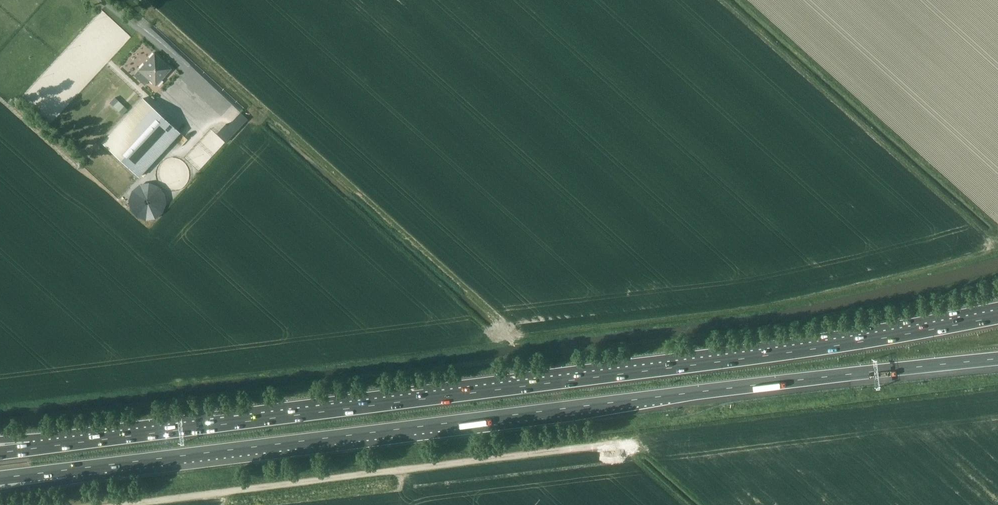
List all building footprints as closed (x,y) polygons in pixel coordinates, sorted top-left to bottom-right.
[(154,55),(148,61),(139,71),(155,85),(170,69),(154,55)] [(139,176),(179,133),(142,99),(102,142),(139,176)] [(118,112),(121,108),(116,103),(112,107),(118,112)] [(240,109),(218,133),(227,141),(249,117),(240,109)] [(139,178),(126,207),(156,221),(170,192),(139,178)]
